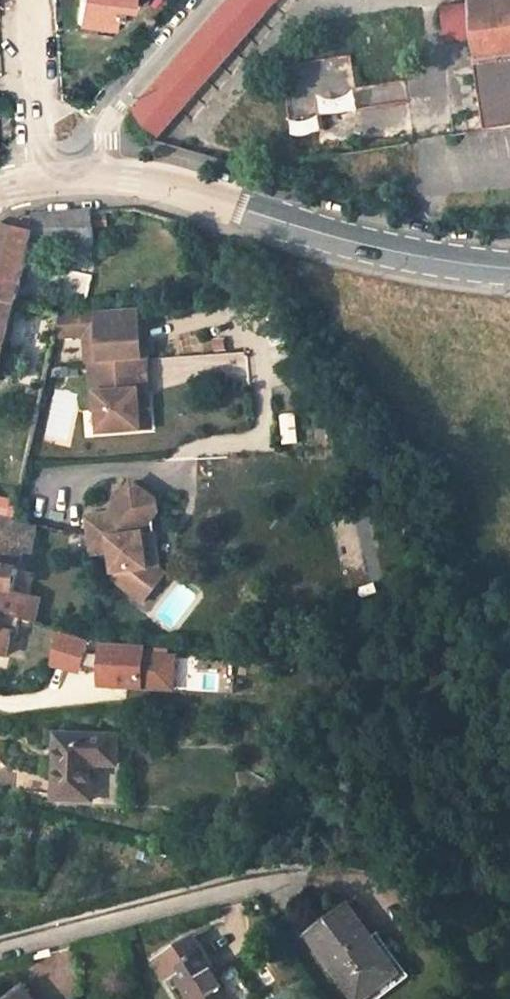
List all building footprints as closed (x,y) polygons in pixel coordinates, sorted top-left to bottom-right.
[(77,28),(112,32),(114,11),(129,13),(131,0),(80,0),(77,28)] [(279,0),(230,0),(131,111),(154,140),(279,0)] [(470,4),(475,40),(478,65),(474,65),(484,133),(509,129),(509,0),(496,0),(470,4)] [(442,8),(447,44),(474,40),(475,40),(470,4),(442,8)] [(322,117),(409,102),(405,80),(358,88),(353,55),(282,66),(292,137),(324,131),(322,117)] [(68,243),(93,244),(91,212),(67,214),(68,243)] [(33,241),(68,243),(67,214),(44,216),(37,216),(33,241)] [(33,241),(37,216),(24,218),(23,222),(11,220),(9,225),(2,223),(0,229),(0,299),(17,303),(33,241)] [(17,303),(0,299),(0,373),(17,303)] [(143,308),(138,309),(142,358),(145,358),(147,358),(143,308)] [(138,309),(58,315),(60,336),(85,334),(97,345),(99,361),(142,358),(138,309)] [(85,334),(87,362),(89,362),(99,361),(97,345),(85,334)] [(99,361),(89,362),(93,409),(98,409),(99,431),(140,428),(137,390),(147,389),(145,358),(142,358),(99,361)] [(137,390),(140,428),(150,427),(147,389),(137,390)] [(85,519),(87,538),(89,556),(112,553),(115,582),(142,605),(160,583),(148,573),(143,535),(153,521),(157,515),(156,503),(132,486),(116,508),(118,527),(109,527),(108,516),(85,519)] [(0,493),(0,517),(13,521),(18,498),(0,493)] [(30,551),(34,536),(47,538),(49,529),(13,521),(0,517),(0,545),(28,551),(30,551)] [(148,573),(160,583),(165,577),(159,572),(153,521),(143,535),(148,573)] [(17,570),(23,571),(28,551),(0,545),(0,567),(17,570)] [(0,567),(0,612),(20,619),(35,623),(41,600),(13,593),(17,570),(0,567)] [(6,655),(11,632),(16,633),(20,619),(0,612),(0,654),(6,655)] [(101,644),(59,631),(51,664),(81,674),(82,670),(101,676),(101,686),(173,689),(175,658),(144,656),(144,646),(101,644)] [(116,766),(117,737),(56,736),(55,800),(92,800),(93,765),(116,766)] [(32,841),(34,829),(28,828),(25,839),(32,841)] [(347,903),(341,907),(307,933),(356,998),(365,998),(396,976),(370,941),(374,939),(347,903)] [(380,934),(374,939),(370,941),(396,976),(365,998),(383,998),(412,977),(380,934)] [(166,979),(174,973),(191,998),(234,998),(243,992),(233,975),(223,982),(194,938),(155,963),(166,979)] [(22,986),(6,998),(32,998),(22,986)]
